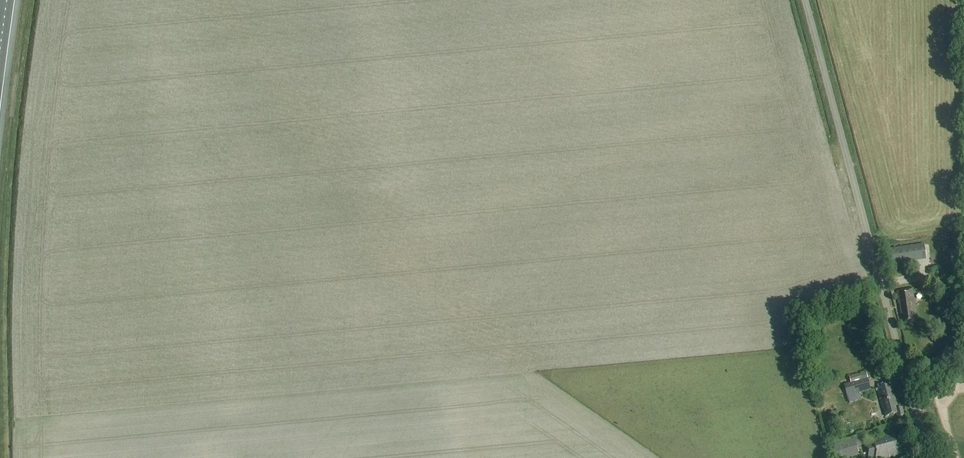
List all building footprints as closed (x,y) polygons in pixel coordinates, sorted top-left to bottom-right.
[(924,244),(890,249),(892,265),(927,260),(924,244)] [(905,324),(918,322),(915,302),(914,302),(912,290),(897,292),(899,305),(901,305),(903,316),(904,316),(905,324)] [(847,397),(871,391),(866,371),(860,373),(861,374),(859,375),(858,374),(852,375),(852,377),(849,377),(851,383),(844,385),(847,397)] [(897,419),(903,418),(901,410),(898,411),(892,387),(879,391),(885,415),(887,414),(888,418),(896,415),(897,419)] [(907,455),(906,453),(903,440),(895,443),(893,436),(871,441),(870,442),(871,445),(867,447),(866,447),(869,457),(897,457),(907,455)] [(864,437),(828,448),(831,457),(852,457),(859,456),(856,448),(866,445),(864,437)]
